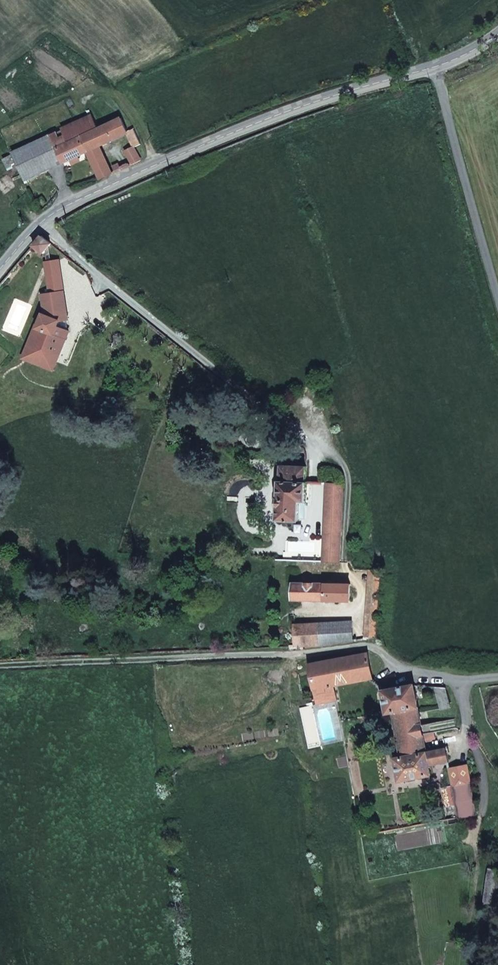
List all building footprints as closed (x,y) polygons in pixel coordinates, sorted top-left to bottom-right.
[(98,129),(89,109),(70,118),(80,137),(98,129)] [(80,137),(70,118),(47,129),(49,134),(56,149),(80,137)] [(127,131),(120,118),(98,129),(80,137),(86,151),(99,145),(126,133),(127,133),(127,131)] [(141,144),(134,128),(127,131),(127,133),(126,133),(133,147),(134,147),(141,144)] [(56,149),(49,134),(11,152),(25,180),(62,163),(56,149)] [(86,151),(80,137),(56,149),(62,163),(86,151)] [(113,174),(99,145),(86,151),(100,179),(113,174)] [(140,160),(134,147),(133,147),(126,150),(133,163),(140,160)] [(40,236),(32,245),(42,253),(50,244),(40,236)] [(57,260),(44,262),(49,294),(62,292),(57,260)] [(62,292),(41,295),(44,315),(42,314),(40,318),(36,328),(37,328),(28,352),(44,358),(46,351),(58,356),(68,331),(67,331),(65,320),(66,320),(62,292)] [(44,358),(28,352),(37,328),(36,328),(40,318),(38,318),(22,358),(52,370),(58,356),(46,351),(44,358)] [(300,521),(300,518),(301,501),(306,501),(307,481),(307,466),(302,466),(281,465),(280,480),(279,480),(277,520),(300,521)] [(339,562),(342,483),(329,483),(326,561),(339,562)] [(376,638),(381,572),(370,570),(365,638),(376,638)] [(293,583),(293,599),(350,601),(350,584),(293,583)] [(352,621),(293,624),(295,648),(353,643),(352,621)] [(372,676),(367,652),(366,652),(354,655),(359,679),(372,676)] [(314,688),(334,684),(359,679),(354,655),(309,664),(314,688)] [(337,700),(334,684),(314,688),(317,704),(337,700)] [(423,733),(414,684),(382,690),(386,711),(389,731),(396,730),(401,757),(426,752),(424,740),(423,733)] [(450,708),(445,688),(435,687),(441,710),(450,708)] [(435,738),(434,732),(423,733),(424,740),(435,738)] [(446,749),(426,752),(401,757),(395,758),(400,781),(431,775),(429,764),(448,760),(446,749)] [(476,815),(471,783),(442,787),(445,806),(456,804),(458,818),(476,815)] [(483,904),(497,906),(497,898),(497,871),(489,870),(483,904)]
